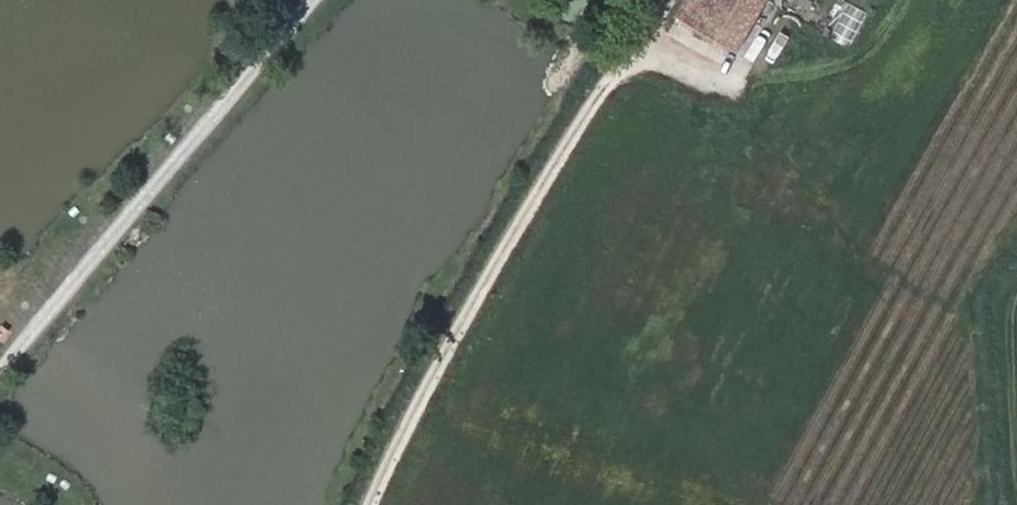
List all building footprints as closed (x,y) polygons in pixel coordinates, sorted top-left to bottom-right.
[(680,7),(754,51),(786,0),(685,0),(680,7)]
